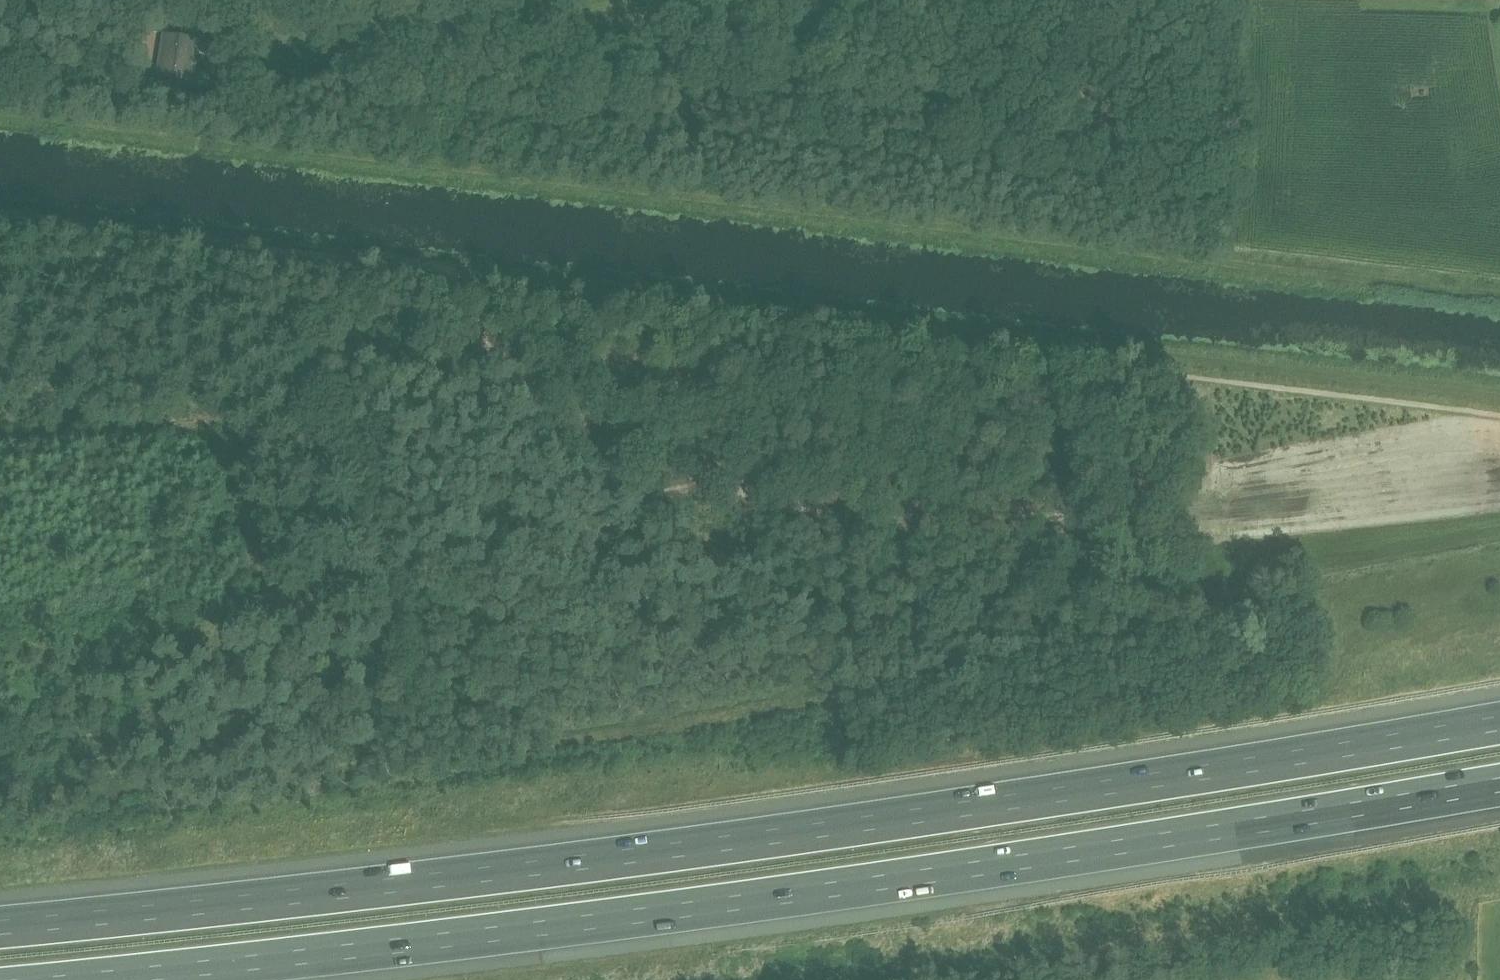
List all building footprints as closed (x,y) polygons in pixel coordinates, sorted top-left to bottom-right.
[(188,70),(192,45),(163,41),(159,66),(188,70)] [(203,42),(199,57),(216,60),(218,47),(203,42)]
